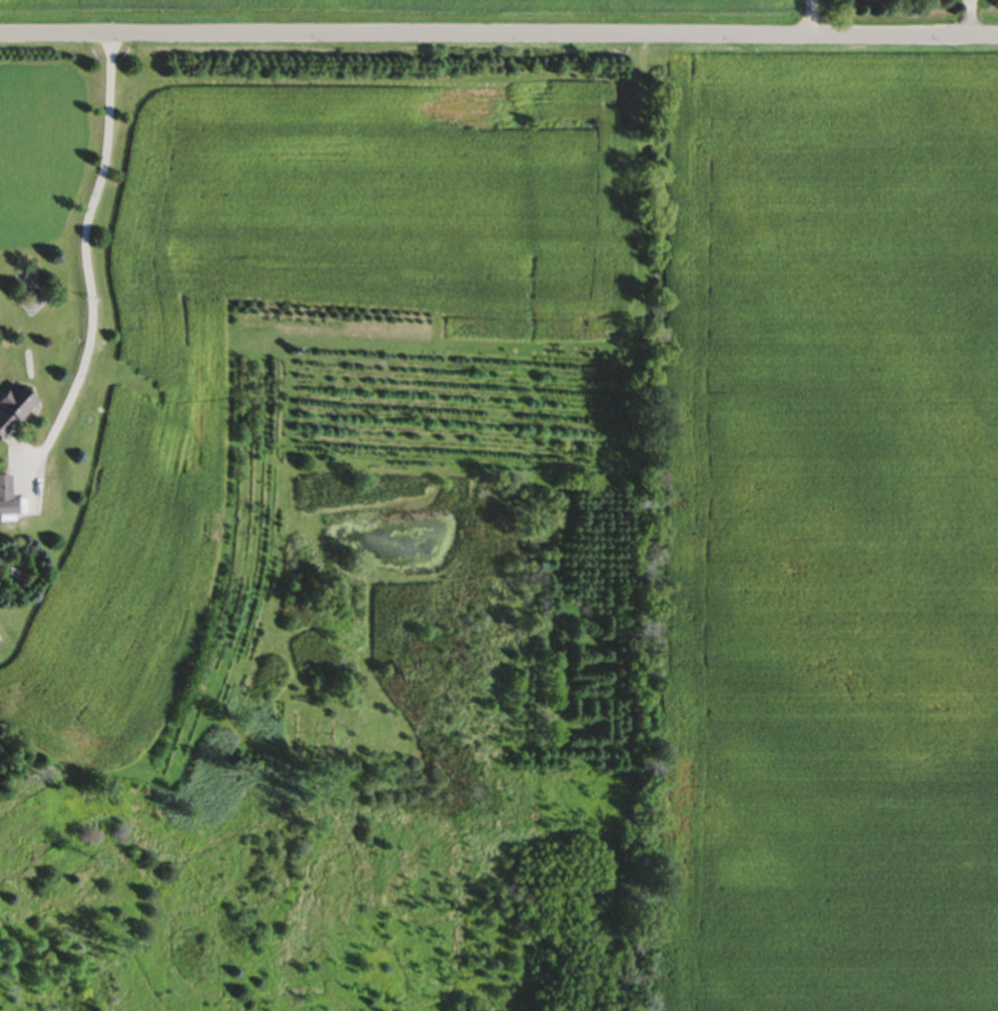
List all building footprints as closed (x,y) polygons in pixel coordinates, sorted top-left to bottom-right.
[(30,406),(11,386),(0,397),(0,435),(30,406)] [(9,517),(8,477),(0,477),(0,517),(9,517)]
